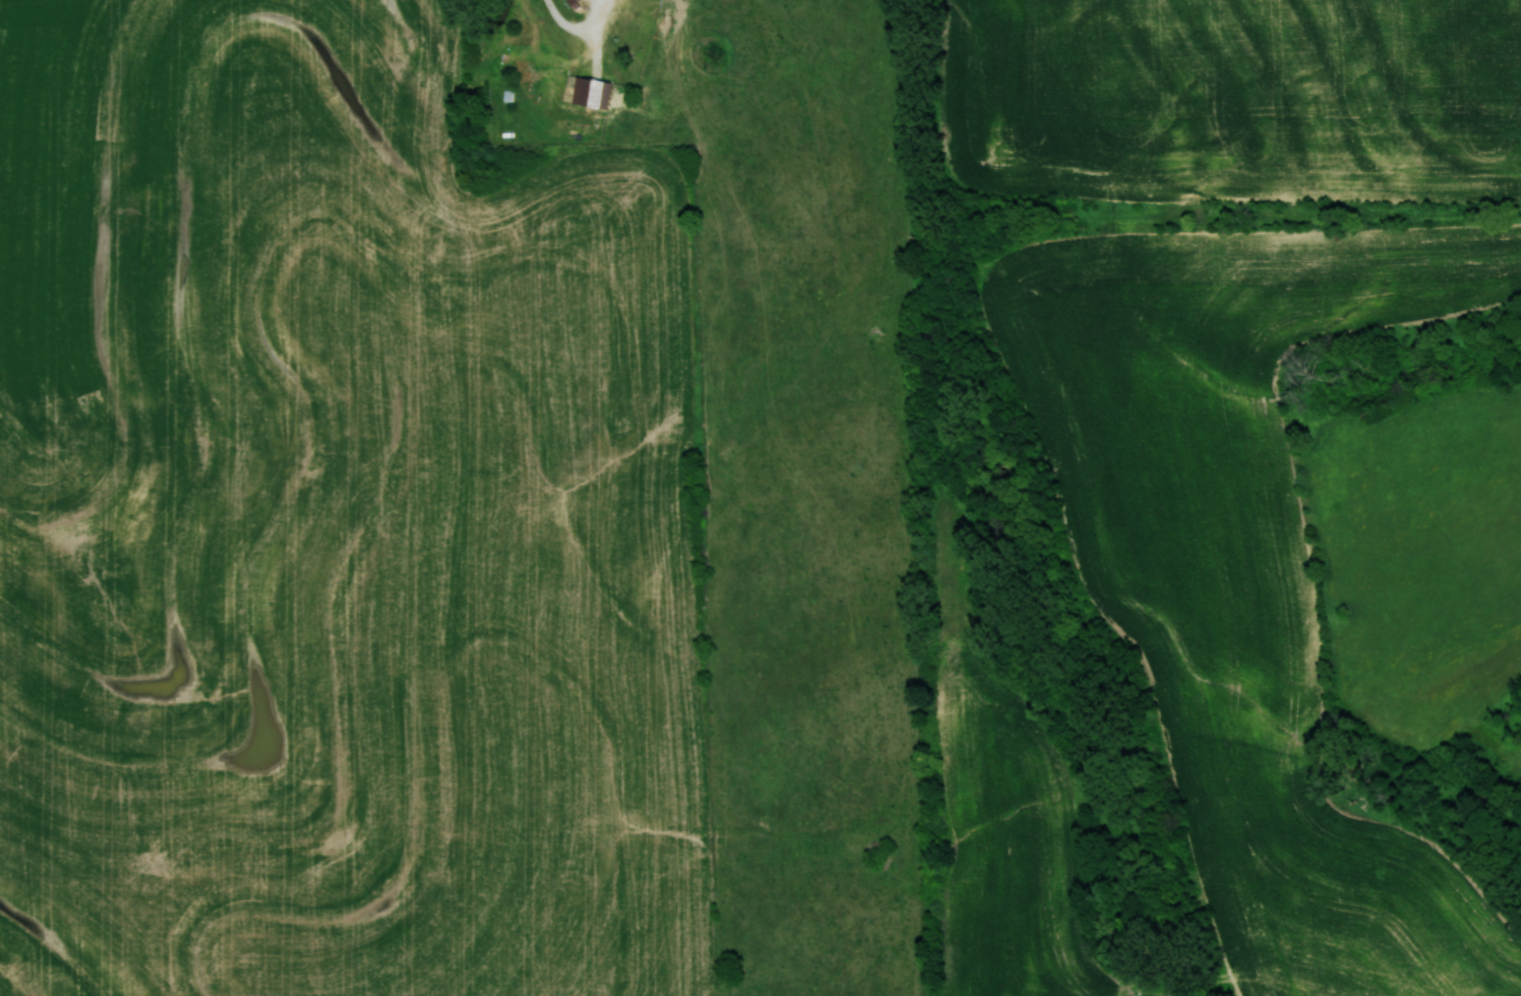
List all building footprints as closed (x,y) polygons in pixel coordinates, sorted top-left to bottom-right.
[(611,110),(615,83),(579,78),(575,105),(611,110)]
